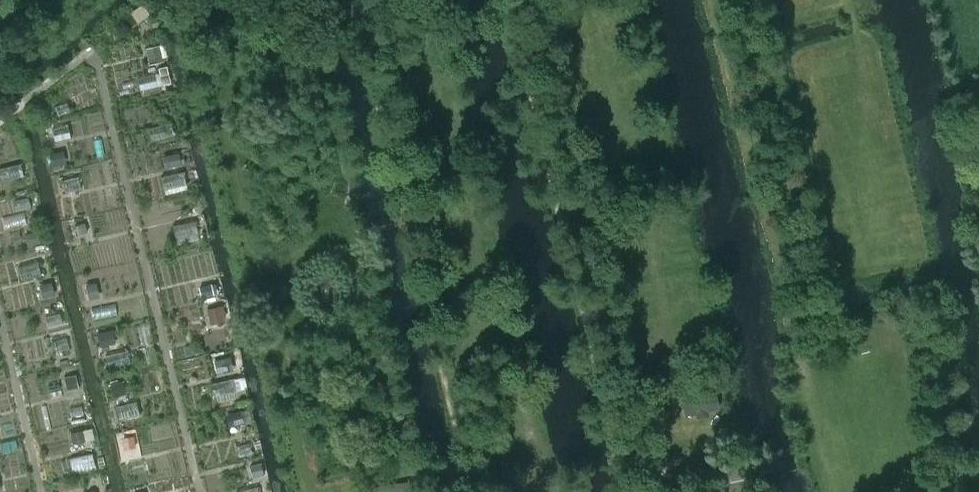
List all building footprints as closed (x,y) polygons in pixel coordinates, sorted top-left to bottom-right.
[(139,76),(144,93),(167,87),(162,70),(139,76)] [(163,175),(167,192),(189,186),(184,169),(163,175)] [(214,380),(216,397),(249,393),(246,376),(214,380)] [(694,398),(682,400),(685,414),(696,412),(697,416),(707,414),(706,410),(718,407),(715,394),(703,396),(703,392),(693,394),(694,398)] [(718,467),(722,491),(733,491),(747,489),(742,463),(718,467)] [(368,487),(369,491),(414,491),(413,481),(368,487)]
